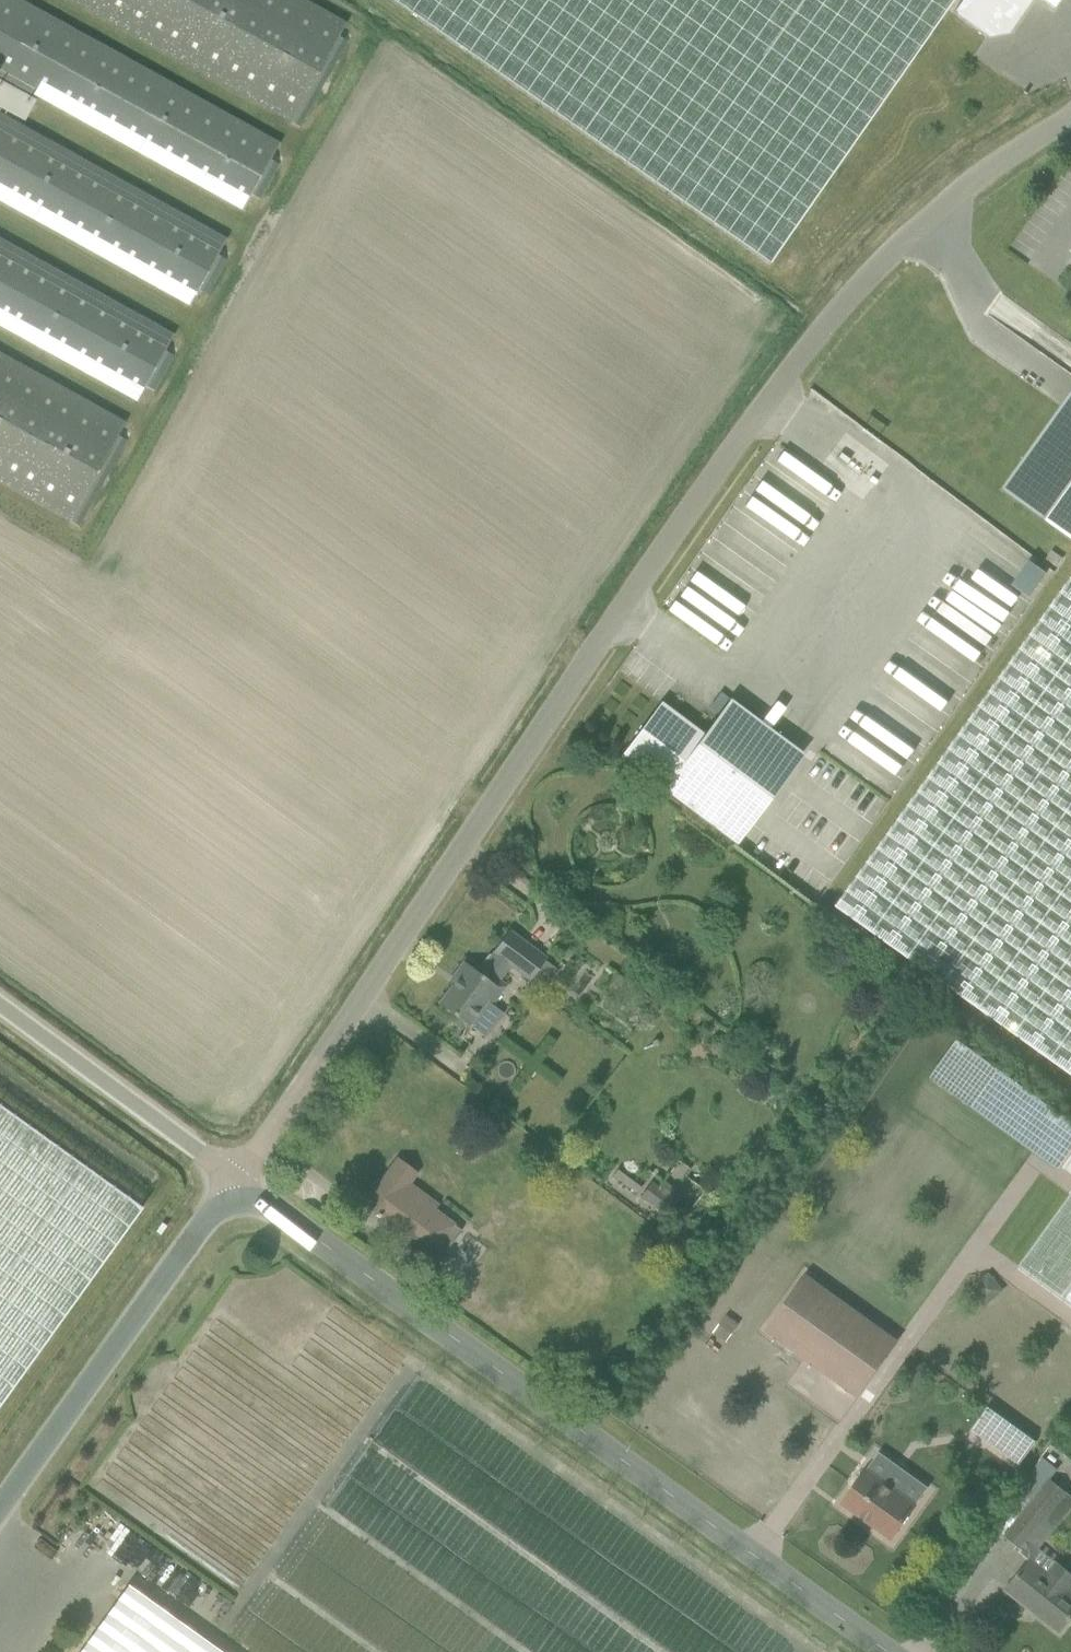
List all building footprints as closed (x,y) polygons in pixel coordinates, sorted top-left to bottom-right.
[(241,210),(251,193),(259,197),(278,163),(270,159),(279,142),(23,0),(0,0),(0,77),(241,210)] [(291,122),(291,121),(299,127),(346,42),(338,36),(345,23),(304,0),(70,0),(291,122)] [(952,0),(393,0),(769,263),(952,0)] [(953,13),(988,37),(1008,34),(1031,0),(961,0),(953,13)] [(22,120),(34,99),(0,80),(0,108),(22,120)] [(188,305),(197,288),(207,294),(226,259),(217,254),(226,238),(0,113),(0,201),(188,305)] [(135,401),(144,384),(154,390),(174,355),(164,350),(173,333),(0,238),(0,326),(135,401)] [(69,522),(70,520),(79,525),(127,440),(117,435),(125,421),(0,352),(0,483),(69,522)] [(1002,489),(1070,539),(1070,393),(1002,489)] [(771,447),(681,590),(677,588),(661,612),(730,655),(835,486),(771,447)] [(979,666),(1044,571),(975,523),(965,537),(1016,571),(1006,586),(967,559),(921,626),(979,666)] [(837,906),(967,999),(1070,1074),(1070,578),(837,906)] [(890,795),(960,682),(902,646),(832,759),(890,795)] [(704,733),(661,701),(620,756),(736,844),(803,753),(730,698),(704,733)] [(457,978),(438,1003),(467,1025),(486,1001),(491,1005),(506,986),(498,980),(509,965),(530,979),(546,959),(509,931),(493,952),(494,953),(482,968),(481,967),(478,972),(464,961),(453,975),(457,978)] [(663,981),(668,973),(665,971),(668,967),(660,962),(652,973),(663,981)] [(1070,1149),(1070,1121),(989,1068),(963,1108),(1057,1170),(1070,1149)] [(142,1207),(0,1104),(0,1405),(142,1207)] [(462,1230),(455,1225),(456,1224),(435,1208),(438,1205),(435,1203),(408,1183),(416,1173),(397,1159),(364,1203),(382,1217),(383,1216),(432,1252),(434,1249),(443,1256),(462,1230)] [(659,1188),(651,1182),(641,1196),(663,1212),(678,1191),(663,1181),(659,1188)] [(1018,1266),(1070,1304),(1070,1193),(1018,1266)] [(766,1331),(857,1396),(897,1341),(806,1275),(766,1331)] [(726,1316),(715,1332),(726,1340),(738,1324),(726,1316)] [(988,1407),(972,1430),(1019,1465),(1036,1442),(988,1407)] [(842,1503),(891,1539),(916,1504),(867,1469),(842,1503)] [(1023,1547),(1051,1513),(1052,1513),(1068,1493),(1050,1479),(1020,1516),(1006,1533),(1023,1547)] [(1070,1617),(1070,1590),(1070,1575),(1054,1561),(1046,1571),(1031,1558),(1006,1589),(1028,1606),(1030,1604),(1061,1629),(1070,1617)] [(129,1584),(80,1651),(224,1651),(129,1584)]
